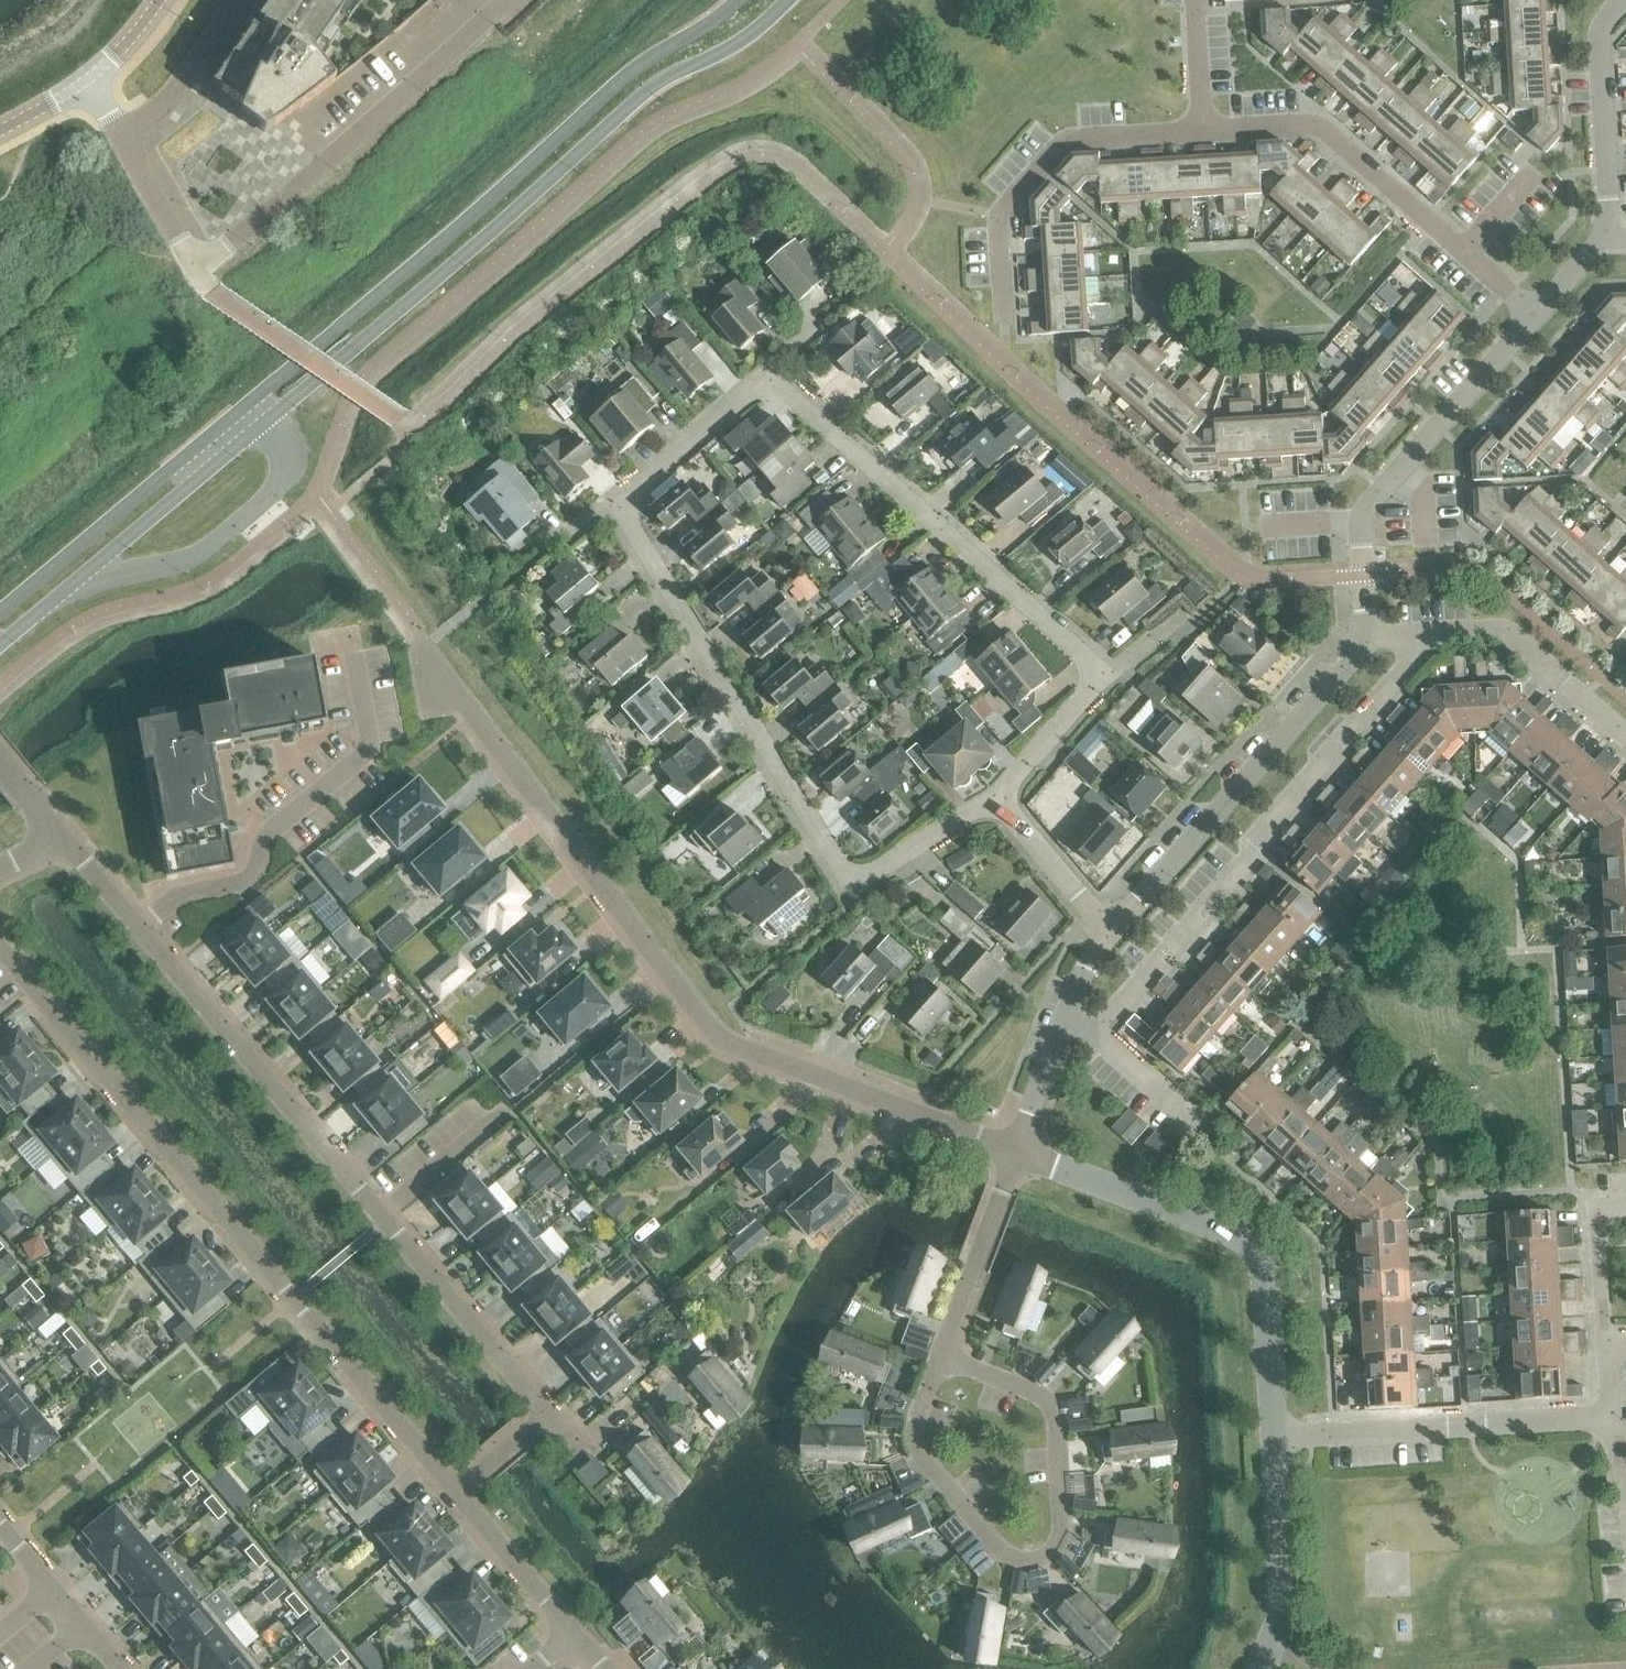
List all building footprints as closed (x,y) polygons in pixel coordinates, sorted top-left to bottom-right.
[(213,83),(217,86),(221,89),(220,90),(239,103),(242,105),(244,107),(252,113),(273,127),(281,122),(298,109),(314,97),(333,82),(332,81),(315,59),(311,54),(329,27),(336,17),(348,0),(271,0),(268,4),(267,3),(265,6),(267,7),(258,19),(258,20),(252,27),(251,27),(249,29),(250,30),(246,37),(242,42),(241,41),(239,43),(241,44),(233,56),(231,55),(230,57),(231,58),(223,70),(222,69),(220,71),(221,72),(213,83)] [(1487,22),(1487,33),(1546,29),(1545,13),(1556,13),(1555,2),(1505,5),(1506,21),(1487,22)] [(1264,39),(1283,56),(1301,35),(1291,26),(1290,10),(1262,12),(1264,39)] [(1298,56),(1310,66),(1349,22),(1341,14),(1328,29),(1316,18),(1301,35),(1283,56),(1291,64),(1298,56)] [(1315,84),(1323,91),(1356,54),(1344,44),(1357,29),(1349,22),(1310,66),(1322,76),(1315,84)] [(1508,42),(1509,58),(1559,55),(1558,44),(1547,45),(1546,29),(1487,33),(1488,43),(1508,42)] [(1338,91),(1350,101),(1389,56),(1381,49),(1368,64),(1356,54),(1323,91),(1331,99),(1338,91)] [(1490,75),(1491,85),(1550,82),(1549,66),(1559,65),(1559,55),(1509,58),(1510,73),(1490,75)] [(1354,119),(1363,126),(1396,89),(1384,78),(1397,64),(1389,56),(1350,101),(1361,111),(1354,119)] [(1512,112),(1534,110),(1534,109),(1562,108),(1561,97),(1551,97),(1550,82),(1491,85),(1491,96),(1511,95),(1512,112)] [(1378,126),(1389,136),(1429,91),(1421,84),(1407,99),(1396,89),(1363,126),(1371,134),(1378,126)] [(1394,154),(1402,161),(1435,124),(1424,113),(1437,99),(1429,91),(1389,136),(1401,146),(1394,154)] [(1470,99),(1459,111),(1469,120),(1480,108),(1470,99)] [(1534,109),(1534,110),(1535,124),(1525,135),(1546,154),(1563,134),(1562,108),(1534,109)] [(1417,161),(1429,171),(1468,126),(1460,119),(1447,134),(1435,124),(1402,161),(1410,169),(1417,161)] [(1468,126),(1429,171),(1441,181),(1434,189),(1442,197),(1476,159),(1463,148),(1476,134),(1468,126)] [(1501,140),(1515,152),(1523,143),(1510,131),(1501,140)] [(1274,171),(1284,180),(1285,180),(1303,160),(1302,159),(1284,143),(1258,144),(1259,172),(1260,172),(1274,171)] [(1261,194),(1260,172),(1259,172),(1258,144),(1247,145),(1247,155),(1232,156),(1235,216),(1246,215),(1245,195),(1261,194)] [(1192,198),(1208,198),(1205,147),(1194,148),(1194,159),(1179,160),(1182,219),(1193,218),(1192,198)] [(1224,216),(1235,216),(1232,156),(1216,157),(1215,147),(1205,147),(1208,198),(1223,197),(1224,216)] [(1172,220),(1182,219),(1179,160),(1163,161),(1162,150),(1152,151),(1155,201),(1170,200),(1172,220)] [(1139,202),(1155,201),(1152,151),(1141,151),(1142,162),(1126,163),(1130,222),(1141,222),(1139,202)] [(1270,196),(1291,214),(1317,184),(1305,174),(1318,159),(1309,151),(1302,159),(1303,160),(1285,180),(1284,180),(1270,196)] [(1119,223),(1130,222),(1126,163),(1110,164),(1110,153),(1099,154),(1101,182),(1100,182),(1101,204),(1118,203),(1119,223)] [(1086,183),(1100,182),(1101,182),(1099,154),(1073,155),(1055,176),(1076,194),(1086,183)] [(1291,214),(1310,231),(1350,187),(1342,180),(1329,195),(1317,184),(1291,214)] [(1031,202),(1033,228),(1061,227),(1061,226),(1060,212),(1070,200),(1049,182),(1031,202)] [(1310,231),(1330,249),(1357,219),(1345,209),(1358,194),(1350,187),(1310,231)] [(1357,219),(1330,249),(1351,267),(1390,222),(1381,215),(1368,230),(1357,219)] [(1043,239),(1044,254),(1083,252),(1082,225),(1061,226),(1061,227),(1033,228),(1022,228),(1023,240),(1043,239)] [(770,265),(800,301),(826,279),(796,244),(770,265)] [(1025,271),(1026,282),(1085,278),(1083,252),(1044,254),(1045,270),(1025,271)] [(1321,277),(1311,288),(1320,297),(1330,287),(1321,277)] [(1046,291),(1047,307),(1087,304),(1085,278),(1026,282),(1026,292),(1046,291)] [(746,311),(757,302),(738,280),(719,297),(728,308),(715,319),(741,350),(763,332),(746,311)] [(1385,282),(1375,293),(1385,302),(1395,291),(1385,282)] [(660,286),(641,302),(657,321),(676,305),(660,286)] [(1410,290),(1403,298),(1447,338),(1458,326),(1466,333),(1473,324),(1436,291),(1425,303),(1410,290)] [(1595,316),(1616,335),(1616,334),(1625,324),(1625,296),(1612,297),(1595,316)] [(1410,319),(1400,331),(1438,365),(1445,357),(1437,350),(1447,338),(1403,298),(1395,306),(1410,319)] [(1087,304),(1047,307),(1048,323),(1028,324),(1029,336),(1088,332),(1087,304)] [(1356,314),(1349,322),(1359,330),(1365,322),(1356,314)] [(1585,343),(1625,379),(1625,365),(1622,361),(1625,357),(1625,343),(1616,334),(1616,335),(1595,316),(1588,324),(1595,331),(1585,343)] [(836,346),(830,351),(850,376),(859,368),(867,379),(877,370),(898,353),(888,342),(869,319),(860,327),(859,326),(857,328),(854,324),(833,343),(836,346)] [(683,323),(652,348),(660,358),(657,361),(688,398),(712,378),(691,353),(701,345),(683,323)] [(1375,330),(1368,338),(1412,377),(1423,366),(1431,373),(1438,365),(1400,331),(1390,343),(1375,330)] [(1375,359),(1365,371),(1403,404),(1410,396),(1402,389),(1412,377),(1368,338),(1360,346),(1375,359)] [(1074,368),(1093,386),(1111,365),(1111,364),(1101,355),(1100,340),(1072,342),(1074,368)] [(925,347),(937,358),(942,352),(930,341),(925,347)] [(1560,356),(1597,389),(1608,378),(1622,391),(1625,387),(1625,379),(1585,343),(1575,355),(1567,348),(1560,356)] [(1108,385),(1120,395),(1159,351),(1151,344),(1138,359),(1126,348),(1111,364),(1111,365),(1093,386),(1101,393),(1108,385)] [(621,346),(613,352),(625,366),(632,360),(621,346)] [(1125,414),(1133,421),(1166,383),(1154,373),(1168,358),(1159,351),(1120,395),(1132,406),(1125,414)] [(1560,371),(1550,383),(1595,422),(1602,414),(1587,401),(1597,389),(1560,356),(1553,364),(1560,371)] [(937,411),(948,401),(920,367),(885,397),(905,420),(928,401),(937,411)] [(1340,369),(1333,377),(1377,417),(1388,405),(1396,412),(1403,404),(1365,371),(1355,383),(1340,369)] [(1329,411),(1346,426),(1347,426),(1367,444),(1375,436),(1367,429),(1377,417),(1333,377),(1325,386),(1340,399),(1329,411)] [(643,408),(652,400),(634,378),(609,398),(613,403),(599,415),(605,423),(599,429),(618,451),(626,445),(629,448),(654,426),(643,413),(643,408)] [(1148,420),(1160,430),(1199,386),(1191,379),(1178,394),(1166,383),(1133,421),(1141,428),(1148,420)] [(1532,388),(1525,396),(1562,429),(1573,417),(1587,430),(1595,422),(1550,383),(1540,395),(1532,388)] [(1164,449),(1173,456),(1191,435),(1192,436),(1207,419),(1194,408),(1207,393),(1199,386),(1160,430),(1171,441),(1164,449)] [(1251,389),(1240,390),(1241,400),(1251,399),(1251,389)] [(966,391),(956,400),(963,408),(973,400),(966,391)] [(560,400),(568,408),(574,403),(567,394),(560,400)] [(1304,396),(1293,397),(1297,456),(1313,455),(1313,466),(1324,465),(1323,437),(1322,415),(1305,416),(1304,396)] [(1525,411),(1515,422),(1560,462),(1567,454),(1552,441),(1562,429),(1525,396),(1518,404),(1525,411)] [(1284,417),(1268,418),(1271,468),(1282,468),(1281,457),(1297,456),(1293,397),(1283,397),(1284,417)] [(560,399),(552,405),(565,421),(573,414),(568,408),(560,400),(560,399)] [(1251,399),(1241,400),(1244,459),(1260,458),(1261,469),(1271,468),(1268,418),(1253,419),(1251,399)] [(1214,422),(1216,444),(1217,444),(1218,472),(1229,471),(1229,460),(1244,459),(1241,400),(1230,401),(1231,421),(1214,422)] [(948,401),(937,411),(945,422),(957,412),(948,401)] [(971,414),(939,441),(961,468),(981,452),(990,463),(1016,442),(1000,422),(987,433),(971,414)] [(743,448),(761,470),(795,441),(776,419),(759,434),(749,423),(726,442),(737,454),(743,448)] [(1013,428),(1027,445),(1038,435),(1021,421),(1013,428)] [(1497,427),(1490,435),(1510,454),(1527,469),(1538,457),(1552,470),(1560,462),(1515,422),(1505,434),(1497,427)] [(1337,437),(1323,437),(1324,465),(1350,463),(1367,444),(1347,426),(1346,426),(1337,437)] [(1603,430),(1590,445),(1600,454),(1613,439),(1603,430)] [(583,465),(593,456),(576,435),(562,447),(559,443),(535,463),(565,498),(589,478),(578,466),(582,463),(583,465)] [(1191,435),(1173,456),(1192,473),(1218,472),(1217,444),(1216,444),(1202,445),(1192,436),(1191,435)] [(1510,454),(1490,435),(1472,455),(1474,482),(1502,480),(1501,465),(1510,454)] [(795,441),(761,470),(779,491),(773,497),(783,509),(811,485),(801,474),(814,464),(795,441)] [(1587,452),(1570,471),(1576,476),(1581,476),(1596,459),(1587,452)] [(519,499),(530,490),(505,460),(482,479),(491,489),(468,507),(481,522),(486,518),(510,547),(525,535),(521,530),(535,518),(519,499)] [(1026,469),(992,499),(1010,521),(1019,514),(1028,525),(1064,495),(1054,483),(1044,491),(1026,469)] [(1076,469),(1066,480),(1081,493),(1091,483),(1076,469)] [(823,470),(813,478),(820,487),(830,479),(823,470)] [(714,490),(713,496),(720,505),(736,491),(727,479),(714,490)] [(750,479),(736,491),(746,502),(749,506),(762,494),(750,479)] [(689,513),(697,523),(720,505),(713,496),(704,485),(692,495),(683,483),(655,507),(658,511),(655,513),(666,526),(669,523),(672,527),(689,513)] [(1476,517),(1496,534),(1514,514),(1513,513),(1503,504),(1502,489),(1474,490),(1476,517)] [(736,491),(720,505),(729,516),(746,502),(736,491)] [(1511,534),(1523,544),(1562,500),(1554,492),(1541,507),(1528,496),(1513,513),(1514,514),(1496,534),(1504,542),(1511,534)] [(815,527),(833,548),(868,518),(850,497),(840,506),(834,506),(824,494),(799,516),(811,531),(815,527)] [(1527,562),(1535,570),(1569,532),(1557,522),(1570,507),(1562,500),(1523,544),(1534,555),(1527,562)] [(720,505),(697,523),(706,533),(689,547),(692,551),(689,554),(700,567),(703,564),(706,568),(734,544),(725,533),(736,524),(729,516),(720,505)] [(1125,513),(1118,519),(1124,527),(1131,521),(1125,513)] [(868,518),(833,548),(850,568),(846,572),(851,577),(857,585),(882,564),(874,554),(875,548),(885,539),(868,518)] [(1100,559),(1120,542),(1103,521),(1090,532),(1080,519),(1078,520),(1076,518),(1072,518),(1065,524),(1065,529),(1066,530),(1047,546),(1065,569),(1085,553),(1086,553),(1085,552),(1090,548),(1100,559)] [(785,519),(771,531),(778,539),(783,545),(787,541),(787,523),(785,519)] [(1126,529),(1126,535),(1133,544),(1145,534),(1134,522),(1126,529)] [(1550,569),(1562,579),(1602,535),(1594,527),(1580,542),(1569,532),(1535,570),(1543,577),(1550,569)] [(771,531),(759,541),(763,546),(769,546),(778,539),(771,531)] [(1567,597),(1575,605),(1608,567),(1597,557),(1610,542),(1602,535),(1562,579),(1574,590),(1567,597)] [(567,613),(599,587),(574,557),(552,575),(561,585),(549,595),(557,605),(549,612),(556,621),(550,627),(559,638),(576,623),(567,613)] [(900,561),(875,582),(880,588),(905,567),(900,561)] [(895,598),(912,619),(948,589),(930,568),(919,577),(914,576),(905,567),(880,588),(891,601),(895,598)] [(1602,614),(1625,587),(1625,570),(1620,577),(1608,567),(1575,605),(1583,612),(1590,604),(1602,614)] [(1126,569),(1090,599),(1111,624),(1121,616),(1130,627),(1166,597),(1156,585),(1146,593),(1126,569)] [(748,602),(756,612),(778,593),(762,574),(751,583),(742,572),(710,598),(713,602),(710,605),(721,618),(724,615),(727,619),(748,602)] [(805,576),(794,585),(808,602),(819,593),(805,576)] [(851,577),(827,596),(838,609),(861,590),(857,585),(851,577)] [(1193,582),(1181,593),(1194,608),(1206,596),(1193,582)] [(1602,614),(1614,625),(1607,632),(1615,640),(1625,628),(1625,587),(1602,614)] [(948,589),(912,619),(929,639),(926,643),(937,656),(962,635),(954,625),(955,619),(965,610),(948,589)] [(778,593),(756,612),(765,622),(744,639),(747,642),(744,645),(755,658),(758,656),(761,659),(793,633),(783,622),(794,612),(778,593)] [(1241,597),(1232,607),(1241,615),(1250,605),(1241,597)] [(852,603),(842,611),(855,626),(863,620),(863,616),(852,603)] [(841,618),(831,626),(836,632),(846,623),(841,618)] [(1241,623),(1221,645),(1236,659),(1234,661),(1257,681),(1281,654),(1258,634),(1256,636),(1241,623)] [(598,668),(613,686),(647,657),(632,638),(623,645),(620,642),(622,640),(612,629),(581,656),(594,672),(598,668)] [(972,656),(996,686),(1030,658),(1012,636),(990,654),(975,635),(954,653),(963,664),(972,656)] [(1207,668),(1214,659),(1196,643),(1182,659),(1193,678),(1179,693),(1217,726),(1242,698),(1207,668)] [(1488,679),(1486,655),(1475,656),(1476,676),(1481,680),(1488,679)] [(1466,677),(1465,656),(1454,657),(1455,681),(1462,681),(1466,677)] [(1030,658),(996,686),(1021,716),(1013,723),(1022,734),(1042,716),(1027,698),(1048,680),(1030,658)] [(204,715),(138,727),(145,760),(154,758),(176,877),(233,867),(227,835),(220,836),(198,717),(203,716),(209,747),(234,742),(233,736),(291,725),(293,732),(325,726),(312,660),(279,666),(281,675),(222,686),(227,711),(205,716),(204,715)] [(804,693),(812,703),(834,684),(818,665),(807,674),(796,661),(765,688),(769,692),(765,695),(776,708),(780,705),(783,710),(804,693)] [(918,663),(907,663),(907,673),(918,673),(918,663)] [(1167,697),(1147,679),(1138,689),(1158,706),(1167,697)] [(656,683),(612,721),(620,730),(634,719),(653,741),(660,735),(677,720),(683,715),(656,683)] [(834,684),(812,703),(820,713),(800,730),(804,734),(801,737),(812,750),(815,747),(819,752),(850,725),(839,713),(850,703),(834,684)] [(917,684),(907,693),(914,701),(922,695),(922,690),(917,684)] [(1487,730),(1491,734),(1518,702),(1522,699),(1507,686),(1472,688),(1474,731),(1487,730)] [(1462,732),(1474,731),(1472,688),(1436,690),(1423,705),(1427,709),(1428,708),(1459,736),(1462,732)] [(907,693),(898,700),(903,707),(908,707),(914,701),(907,693)] [(1491,734),(1510,751),(1538,720),(1539,720),(1553,704),(1545,697),(1534,710),(1536,711),(1533,715),(1518,702),(1491,734)] [(966,723),(946,740),(975,773),(978,770),(983,771),(988,769),(991,765),(991,760),(995,756),(974,732),(984,723),(967,702),(956,711),(966,723)] [(1441,755),(1459,736),(1428,708),(1427,709),(1415,722),(1412,719),(1413,717),(1400,705),(1393,713),(1441,755)] [(1193,754),(1202,743),(1167,712),(1159,722),(1154,718),(1141,732),(1142,736),(1144,739),(1143,740),(1175,769),(1191,752),(1193,754)] [(1424,775),(1441,755),(1393,713),(1387,721),(1400,732),(1401,731),(1405,734),(1392,748),(1424,775)] [(1510,751),(1530,769),(1573,721),(1565,714),(1553,727),(1555,729),(1552,732),(1539,720),(1538,720),(1510,751)] [(677,720),(660,735),(669,746),(676,741),(687,732),(677,720)] [(1530,769),(1550,787),(1578,755),(1564,743),(1567,739),(1569,741),(1580,728),(1573,721),(1530,769)] [(687,732),(676,741),(685,751),(698,740),(689,730),(687,732)] [(685,751),(663,770),(688,798),(722,769),(698,740),(685,751)] [(975,773),(946,740),(927,756),(917,744),(906,753),(910,758),(924,774),(934,766),(954,790),(959,787),(964,788),(968,785),(971,781),(971,776),(975,773)] [(1406,795),(1424,775),(1392,748),(1380,762),(1377,759),(1378,757),(1365,745),(1358,753),(1406,795)] [(900,747),(869,773),(871,775),(870,776),(878,785),(910,758),(906,753),(900,747)] [(1073,752),(1063,763),(1073,772),(1091,788),(1099,778),(1089,769),(1092,765),(1075,750),(1073,752)] [(1550,787),(1570,804),(1613,756),(1605,750),(1593,763),(1595,764),(1592,768),(1578,755),(1550,787)] [(850,793),(858,803),(878,785),(870,776),(871,775),(869,773),(851,751),(819,777),(840,802),(850,793)] [(1388,815),(1406,795),(1358,753),(1352,761),(1365,772),(1366,770),(1370,773),(1357,787),(1388,815)] [(1591,822),(1593,819),(1618,790),(1604,778),(1607,775),(1609,776),(1620,763),(1613,756),(1570,804),(1591,822)] [(1137,764),(1112,792),(1138,815),(1163,787),(1137,764)] [(623,766),(612,773),(620,785),(630,779),(623,766)] [(638,776),(623,789),(632,799),(647,786),(638,776)] [(1486,780),(1477,789),(1496,807),(1505,797),(1486,780)] [(417,781),(372,819),(396,849),(442,810),(439,807),(442,804),(431,791),(428,794),(417,781)] [(878,785),(858,803),(866,812),(856,820),(876,845),(907,818),(887,794),(886,795),(878,785)] [(1371,835),(1388,815),(1357,787),(1345,801),(1341,798),(1343,797),(1330,785),(1323,793),(1371,835)] [(1602,832),(1625,831),(1625,790),(1621,786),(1618,790),(1593,819),(1602,827),(1602,832)] [(934,789),(918,803),(927,814),(943,800),(934,789)] [(1108,818),(1115,810),(1093,790),(1084,800),(1096,810),(1069,840),(1096,863),(1124,832),(1108,818)] [(1353,855),(1371,835),(1323,793),(1316,800),(1329,812),(1331,810),(1334,813),(1322,827),(1353,855)] [(1468,800),(1459,810),(1460,810),(1470,820),(1479,810),(1468,800)] [(713,818),(690,838),(700,850),(705,845),(714,857),(719,852),(732,867),(764,841),(760,837),(762,833),(757,827),(752,828),(744,818),(740,814),(732,821),(723,810),(713,818)] [(1493,817),(1485,825),(1501,839),(1508,832),(1516,822),(1506,813),(1498,822),(1493,817)] [(1336,875),(1353,855),(1322,827),(1310,841),(1306,838),(1308,836),(1295,825),(1288,832),(1336,875)] [(457,829),(412,866),(438,897),(483,860),(480,857),(482,855),(474,845),(472,847),(468,842),(470,840),(461,830),(460,832),(457,829)] [(1604,859),(1625,858),(1625,831),(1602,832),(1604,859)] [(1317,895),(1336,875),(1288,832),(1281,840),(1294,852),(1296,850),(1299,853),(1286,868),(1317,895)] [(1508,832),(1501,839),(1511,848),(1517,841),(1508,832)] [(1416,839),(1405,851),(1416,860),(1426,848),(1416,839)] [(1549,851),(1545,856),(1553,862),(1559,854),(1553,850),(1549,851)] [(954,856),(946,861),(952,870),(960,866),(954,856)] [(326,858),(313,868),(337,896),(349,886),(326,858)] [(1606,885),(1625,884),(1625,858),(1604,859),(1606,885)] [(1534,864),(1524,865),(1525,875),(1535,875),(1534,864)] [(1283,894),(1272,906),(1303,933),(1321,913),(1267,865),(1258,875),(1278,893),(1279,891),(1283,894)] [(1389,869),(1380,879),(1391,888),(1400,878),(1389,869)] [(464,908),(450,920),(470,944),(484,931),(485,932),(493,925),(499,933),(520,915),(513,908),(525,897),(504,873),(464,908)] [(728,900),(727,901),(741,917),(747,912),(762,929),(769,923),(781,936),(782,935),(781,935),(808,913),(809,912),(798,899),(806,892),(790,873),(789,874),(765,894),(752,879),(751,880),(752,881),(728,901),(728,900)] [(1369,892),(1363,899),(1373,908),(1391,888),(1380,879),(1369,892)] [(315,881),(301,892),(312,906),(326,894),(315,881)] [(983,910),(974,903),(953,884),(945,894),(974,920),(983,910)] [(1607,912),(1625,910),(1625,884),(1606,885),(1607,912)] [(1365,888),(1358,895),(1363,899),(1369,892),(1365,888)] [(1027,891),(996,925),(1021,947),(1023,945),(1027,945),(1033,939),(1033,935),(1052,913),(1027,891)] [(326,894),(312,906),(325,920),(338,909),(326,894)] [(1245,903),(1238,911),(1286,953),(1303,933),(1272,906),(1260,920),(1256,917),(1258,915),(1245,903)] [(953,908),(941,922),(964,942),(956,951),(944,964),(979,995),(1002,969),(988,956),(996,946),(973,926),(953,908)] [(1607,912),(1609,939),(1625,938),(1625,910),(1607,912)] [(1249,931),(1237,945),(1268,973),(1286,953),(1238,911),(1231,919),(1244,930),(1246,928),(1249,931)] [(223,949),(238,967),(271,940),(270,939),(248,913),(222,934),(230,943),(223,949)] [(399,915),(376,935),(390,951),(413,932),(399,915)] [(348,921),(331,935),(354,962),(371,948),(348,921)] [(529,989),(574,951),(560,934),(557,937),(550,929),(535,942),(529,934),(508,952),(516,961),(510,966),(529,989)] [(260,979),(267,988),(298,962),(275,935),(270,939),(271,940),(238,967),(253,985),(260,979)] [(833,970),(824,980),(846,1000),(865,978),(876,989),(886,977),(892,983),(914,958),(889,935),(877,950),(867,960),(853,947),(843,959),(833,970)] [(1210,943),(1203,951),(1251,993),(1268,973),(1237,945),(1225,960),(1221,956),(1223,955),(1210,943)] [(1611,977),(1625,976),(1625,948),(1610,949),(1611,977)] [(372,949),(360,959),(372,973),(383,963),(372,949)] [(1214,971),(1202,985),(1233,1012),(1251,993),(1203,951),(1196,958),(1209,970),(1211,968),(1214,971)] [(835,952),(825,964),(833,970),(843,959),(835,952)] [(457,957),(427,982),(439,997),(469,971),(457,957)] [(267,1002),(282,1020),(315,992),(316,993),(321,989),(298,962),(267,988),(274,996),(267,1002)] [(932,985),(939,977),(926,966),(917,975),(926,982),(898,1014),(923,1036),(952,1003),(932,985)] [(1613,1003),(1625,1002),(1625,976),(1611,977),(1613,1003)] [(582,977),(537,1015),(563,1046),(608,1008),(605,1005),(607,1004),(598,994),(597,995),(593,991),(595,989),(586,979),(584,980),(582,977)] [(380,983),(370,992),(378,1002),(388,993),(380,983)] [(1175,983),(1168,990),(1216,1032),(1233,1012),(1202,985),(1190,999),(1186,996),(1188,994),(1175,983)] [(1179,1011),(1167,1025),(1198,1052),(1216,1032),(1168,990),(1161,998),(1174,1010),(1176,1008),(1179,1011)] [(304,1032),(311,1040),(337,1019),(316,993),(315,992),(282,1020),(297,1038),(304,1032)] [(772,995),(763,1005),(773,1015),(782,1005),(772,995)] [(1615,1030),(1625,1029),(1625,1002),(1613,1003),(1615,1030)] [(482,1030),(492,1041),(517,1020),(507,1008),(482,1030)] [(1198,1052),(1167,1025),(1156,1037),(1153,1034),(1154,1032),(1134,1015),(1126,1025),(1180,1073),(1198,1052)] [(1274,1017),(1268,1024),(1279,1034),(1286,1026),(1274,1017)] [(311,1054),(326,1072),(359,1045),(337,1019),(311,1040),(318,1049),(311,1054)] [(1294,1028),(1288,1036),(1298,1045),(1304,1037),(1294,1028)] [(1616,1056),(1625,1055),(1625,1029),(1615,1030),(1616,1056)] [(34,1053),(16,1032),(5,1041),(0,1035),(0,1082),(34,1053)] [(626,1036),(594,1063),(617,1090),(652,1061),(643,1051),(640,1053),(626,1036)] [(1257,1037),(1241,1055),(1253,1065),(1268,1047),(1257,1037)] [(348,1085),(355,1093),(381,1071),(359,1045),(326,1072),(341,1091),(348,1085)] [(458,1052),(454,1056),(462,1066),(472,1058),(463,1048),(458,1052)] [(28,1117),(52,1097),(40,1083),(52,1074),(34,1053),(0,1082),(0,1084),(28,1117)] [(1618,1082),(1625,1082),(1625,1055),(1616,1056),(1618,1082)] [(1269,1058),(1257,1072),(1258,1073),(1264,1078),(1277,1064),(1269,1058)] [(524,1059),(502,1077),(516,1094),(538,1075),(524,1059)] [(1335,1065),(1327,1074),(1338,1084),(1346,1074),(1335,1065)] [(355,1107),(370,1125),(403,1098),(381,1071),(355,1093),(362,1101),(355,1107)] [(1226,1107),(1247,1125),(1274,1094),(1254,1077),(1258,1073),(1257,1072),(1226,1107)] [(670,1074),(623,1113),(631,1123),(638,1123),(641,1121),(654,1136),(698,1099),(683,1081),(678,1084),(670,1074)] [(1224,1075),(1214,1087),(1225,1097),(1235,1085),(1224,1075)] [(1619,1109),(1625,1108),(1625,1082),(1618,1082),(1619,1109)] [(1290,1101),(1298,1108),(1310,1094),(1303,1087),(1290,1101)] [(1247,1125),(1266,1143),(1294,1112),(1274,1094),(1247,1125)] [(1310,1094),(1298,1108),(1305,1114),(1317,1100),(1310,1094)] [(20,1125),(49,1159),(92,1123),(75,1102),(64,1111),(52,1097),(28,1117),(20,1125)] [(403,1098),(370,1125),(386,1143),(393,1137),(400,1146),(426,1125),(403,1098)] [(1375,1100),(1364,1112),(1383,1129),(1393,1117),(1375,1100)] [(1110,1128),(1120,1137),(1138,1117),(1128,1109),(1110,1128)] [(1266,1143),(1286,1160),(1314,1129),(1294,1112),(1266,1143)] [(732,1126),(721,1113),(715,1118),(714,1117),(676,1149),(690,1166),(682,1173),(690,1182),(698,1175),(699,1176),(739,1142),(728,1129),(732,1126)] [(615,1114),(599,1128),(604,1133),(620,1119),(615,1114)] [(1138,1117),(1120,1137),(1130,1146),(1148,1126),(1138,1117)] [(585,1118),(565,1135),(573,1145),(594,1129),(585,1118)] [(1330,1136),(1337,1143),(1349,1129),(1342,1122),(1330,1136)] [(49,1159),(78,1194),(110,1167),(99,1153),(110,1144),(92,1123),(49,1159)] [(1286,1160),(1306,1178),(1334,1147),(1314,1129),(1286,1160)] [(1349,1129),(1337,1143),(1344,1149),(1356,1135),(1349,1129)] [(1145,1144),(1165,1163),(1176,1151),(1155,1132),(1145,1144)] [(528,1139),(517,1148),(524,1157),(535,1148),(528,1139)] [(564,1139),(552,1149),(559,1158),(572,1148),(564,1139)] [(744,1170),(764,1194),(796,1167),(790,1159),(793,1156),(780,1140),(744,1170)] [(1306,1178),(1326,1195),(1354,1164),(1334,1147),(1306,1178)] [(576,1148),(561,1160),(574,1175),(588,1163),(576,1148)] [(1400,1152),(1389,1164),(1397,1170),(1409,1156),(1404,1152),(1400,1152)] [(547,1158),(535,1168),(547,1182),(558,1172),(547,1158)] [(1370,1172),(1377,1177),(1378,1178),(1381,1174),(1389,1164),(1382,1158),(1370,1172)] [(1347,1214),(1350,1211),(1349,1210),(1374,1182),(1373,1181),(1354,1164),(1326,1195),(1347,1214)] [(1397,1170),(1389,1164),(1381,1174),(1388,1180),(1397,1170)] [(435,1202),(450,1220),(483,1192),(460,1165),(434,1187),(442,1196),(435,1202)] [(108,1229),(116,1223),(116,1222),(151,1192),(144,1184),(143,1182),(142,1183),(133,1171),(122,1181),(110,1167),(78,1194),(108,1229)] [(558,1172),(547,1182),(557,1194),(568,1184),(558,1172)] [(786,1213),(806,1237),(827,1220),(829,1222),(844,1210),(842,1207),(855,1196),(843,1183),(840,1186),(831,1175),(786,1213)] [(1358,1218),(1358,1224),(1400,1221),(1400,1222),(1405,1222),(1405,1220),(1404,1201),(1378,1178),(1377,1177),(1373,1181),(1374,1182),(1349,1210),(1350,1211),(1358,1218)] [(116,1223),(144,1256),(145,1257),(169,1236),(157,1223),(168,1213),(159,1202),(158,1200),(158,1201),(151,1192),(116,1222),(116,1223)] [(472,1232),(479,1240),(505,1219),(504,1218),(483,1192),(450,1220),(465,1238),(472,1232)] [(615,1194),(600,1206),(613,1221),(625,1211),(623,1209),(626,1207),(615,1194)] [(0,1201),(0,1222),(11,1213),(1,1200),(0,1201)] [(583,1201),(569,1212),(578,1223),(592,1212),(583,1201)] [(755,1221),(746,1210),(726,1227),(735,1238),(755,1221)] [(1508,1214),(1509,1242),(1573,1238),(1572,1227),(1555,1228),(1555,1231),(1550,1231),(1549,1212),(1508,1214)] [(479,1254),(494,1273),(527,1245),(528,1246),(533,1242),(509,1214),(504,1218),(505,1219),(479,1240),(486,1249),(479,1254)] [(1405,1220),(1405,1222),(1406,1230),(1424,1229),(1423,1219),(1405,1220)] [(756,1221),(725,1247),(733,1258),(765,1232),(756,1221)] [(1358,1224),(1360,1250),(1401,1248),(1400,1222),(1400,1221),(1358,1224)] [(136,1263),(166,1298),(209,1262),(191,1241),(180,1250),(169,1236),(145,1257),(144,1256),(136,1263)] [(1509,1242),(1511,1268),(1553,1265),(1551,1247),(1556,1247),(1556,1249),(1573,1248),(1573,1238),(1509,1242)] [(516,1285),(523,1293),(549,1271),(548,1271),(528,1246),(527,1245),(494,1273),(509,1291),(516,1285)] [(1360,1250),(1361,1277),(1403,1274),(1401,1248),(1360,1250)] [(906,1273),(891,1313),(909,1320),(913,1308),(923,1312),(942,1262),(931,1257),(914,1251),(906,1273)] [(0,1261),(0,1262),(7,1270),(16,1263),(8,1254),(0,1261)] [(627,1254),(613,1266),(622,1277),(636,1265),(627,1254)] [(1469,1256),(1461,1257),(1461,1269),(1474,1268),(1473,1260),(1469,1256)] [(209,1262),(166,1298),(189,1326),(195,1333),(227,1306),(215,1292),(227,1283),(209,1262)] [(1408,1264),(1408,1274),(1427,1273),(1426,1263),(1408,1264)] [(1511,1268),(1513,1294),(1576,1290),(1575,1280),(1558,1281),(1558,1284),(1554,1284),(1553,1265),(1511,1268)] [(523,1307),(538,1325),(571,1298),(572,1299),(577,1294),(553,1266),(548,1271),(549,1271),(523,1293),(530,1301),(523,1307)] [(1004,1321),(1000,1333),(1018,1340),(1042,1278),(1013,1267),(993,1321),(995,1322),(996,1318),(1004,1321)] [(1453,1271),(1441,1272),(1441,1281),(1453,1280),(1453,1271)] [(59,1272),(46,1284),(52,1291),(65,1279),(59,1272)] [(1427,1273),(1408,1274),(1409,1283),(1427,1282),(1427,1273)] [(1361,1277),(1363,1303),(1405,1301),(1403,1274),(1361,1277)] [(21,1287),(28,1295),(37,1288),(29,1279),(21,1287)] [(37,1288),(28,1295),(35,1304),(44,1297),(37,1288)] [(1513,1294),(1514,1321),(1556,1318),(1555,1300),(1559,1299),(1559,1302),(1577,1301),(1576,1290),(1513,1294)] [(560,1337),(567,1346),(593,1324),(593,1323),(572,1299),(571,1298),(538,1325),(553,1343),(560,1337)] [(1363,1303),(1365,1330),(1406,1327),(1405,1301),(1363,1303)] [(1089,1307),(1078,1319),(1088,1329),(1099,1317),(1089,1307)] [(78,1315),(78,1322),(83,1327),(89,1327),(94,1322),(94,1316),(90,1311),(83,1310),(78,1315)] [(1083,1359),(1075,1369),(1089,1382),(1134,1333),(1112,1312),(1073,1355),(1074,1356),(1077,1353),(1083,1359)] [(1477,1313),(1463,1314),(1463,1323),(1478,1322),(1477,1313)] [(1411,1317),(1412,1327),(1430,1326),(1429,1316),(1411,1317)] [(1514,1321),(1516,1347),(1579,1343),(1579,1333),(1561,1334),(1562,1336),(1557,1337),(1556,1318),(1514,1321)] [(567,1360),(582,1378),(620,1346),(598,1319),(593,1323),(593,1324),(567,1346),(574,1354),(567,1360)] [(683,1319),(672,1328),(681,1339),(692,1330),(683,1319)] [(189,1326),(175,1339),(180,1345),(184,1342),(195,1333),(189,1326)] [(1430,1326),(1412,1327),(1412,1336),(1431,1335),(1430,1326)] [(1365,1330),(1366,1356),(1408,1353),(1406,1327),(1365,1330)] [(62,1335),(69,1344),(77,1337),(70,1328),(62,1335)] [(884,1355),(885,1353),(831,1333),(820,1361),(882,1384),(889,1366),(877,1362),(881,1353),(884,1355)] [(1479,1336),(1464,1337),(1465,1349),(1480,1348),(1479,1336)] [(77,1337),(69,1344),(76,1352),(85,1345),(77,1337)] [(1516,1347),(1518,1373),(1559,1371),(1558,1352),(1563,1352),(1563,1355),(1580,1353),(1579,1343),(1516,1347)] [(620,1346),(582,1378),(598,1396),(605,1390),(612,1399),(643,1373),(620,1346)] [(902,1355),(923,1363),(926,1354),(906,1346),(902,1355)] [(682,1371),(725,1422),(748,1402),(705,1351),(682,1371)] [(1366,1356),(1368,1383),(1409,1380),(1408,1353),(1366,1356)] [(1483,1353),(1467,1354),(1468,1369),(1483,1368),(1483,1353)] [(14,1389),(15,1390),(22,1384),(0,1358),(0,1401),(14,1389)] [(105,1370),(98,1361),(89,1368),(97,1377),(105,1370)] [(1033,1378),(1041,1384),(1055,1368),(1048,1361),(1033,1378)] [(271,1425),(279,1418),(279,1417),(314,1388),(296,1367),(285,1376),(274,1362),(250,1382),(261,1396),(253,1403),(271,1425)] [(1459,1367),(1449,1368),(1450,1377),(1460,1376),(1459,1367)] [(1414,1370),(1415,1380),(1433,1378),(1433,1369),(1414,1370)] [(1559,1371),(1518,1373),(1519,1401),(1583,1397),(1582,1385),(1565,1386),(1565,1389),(1560,1389),(1559,1371)] [(1467,1377),(1469,1404),(1481,1403),(1479,1376),(1467,1377)] [(1433,1378),(1415,1380),(1415,1389),(1434,1388),(1433,1378)] [(644,1379),(639,1384),(647,1393),(652,1389),(644,1379)] [(1409,1380),(1368,1383),(1369,1410),(1411,1407),(1409,1380)] [(279,1418),(308,1452),(332,1432),(321,1418),(332,1409),(314,1388),(279,1417),(279,1418)] [(34,1413),(15,1390),(14,1389),(0,1401),(0,1442),(34,1413)] [(1151,1409),(1135,1411),(1136,1422),(1152,1420),(1151,1409)] [(820,1410),(820,1423),(860,1425),(860,1411),(820,1410)] [(0,1442),(0,1445),(9,1455),(15,1451),(25,1464),(55,1439),(34,1413),(0,1442)] [(879,1427),(901,1428),(902,1418),(880,1417),(879,1427)] [(1067,1423),(1068,1432),(1090,1430),(1089,1420),(1067,1423)] [(1112,1442),(1100,1444),(1103,1463),(1168,1455),(1165,1425),(1107,1432),(1107,1434),(1111,1433),(1112,1442)] [(803,1459),(869,1461),(869,1442),(857,1441),(857,1432),(861,1432),(861,1431),(804,1429),(803,1459)] [(686,1481),(643,1431),(620,1450),(663,1501),(686,1481)] [(311,1473),(329,1494),(373,1457),(355,1436),(344,1446),(332,1432),(308,1452),(320,1466),(311,1473)] [(359,1529),(367,1522),(366,1522),(391,1502),(379,1488),(390,1478),(373,1457),(329,1494),(359,1529)] [(182,1479),(189,1488),(198,1481),(190,1471),(182,1479)] [(917,1477),(897,1486),(901,1495),(921,1486),(917,1477)] [(238,1486),(223,1498),(236,1513),(250,1501),(238,1486)] [(891,1499),(887,1491),(847,1509),(851,1518),(891,1499)] [(203,1503),(210,1512),(218,1505),(211,1496),(203,1503)] [(1071,1510),(1093,1512),(1094,1503),(1073,1500),(1071,1510)] [(89,1551),(99,1563),(135,1533),(135,1534),(142,1528),(121,1502),(84,1533),(94,1546),(89,1551)] [(367,1522),(395,1556),(396,1557),(431,1527),(413,1506),(402,1515),(391,1502),(366,1522),(367,1522)] [(896,1502),(844,1526),(849,1537),(856,1553),(878,1543),(903,1532),(906,1540),(929,1530),(917,1504),(908,1508),(897,1513),(894,1505),(897,1503),(896,1502)] [(218,1505),(210,1512),(217,1520),(225,1513),(218,1505)] [(1117,1531),(1105,1530),(1102,1549),(1167,1558),(1172,1528),(1115,1520),(1114,1522),(1118,1522),(1117,1531)] [(387,1563),(417,1598),(449,1571),(437,1557),(449,1548),(431,1527),(396,1557),(395,1556),(387,1563)] [(238,1529),(230,1536),(237,1544),(245,1537),(238,1529)] [(951,1546),(957,1554),(974,1539),(968,1532),(951,1546)] [(115,1571),(125,1583),(155,1557),(135,1534),(135,1533),(99,1563),(109,1575),(115,1571)] [(287,1535),(275,1546),(288,1562),(301,1551),(287,1535)] [(974,1539),(957,1554),(963,1561),(980,1547),(974,1539)] [(243,1552),(251,1561),(259,1553),(252,1545),(243,1552)] [(259,1553),(251,1561),(258,1569),(266,1562),(259,1553)] [(1056,1562),(1071,1578),(1078,1572),(1063,1556),(1056,1562)] [(130,1599),(140,1611),(175,1582),(155,1557),(125,1583),(135,1595),(130,1599)] [(417,1598),(446,1633),(489,1597),(482,1588),(483,1588),(481,1586),(481,1587),(472,1576),(460,1585),(449,1571),(417,1598)] [(1013,1572),(1010,1594),(1019,1595),(1023,1574),(1013,1572)] [(629,1613),(611,1628),(627,1647),(645,1632),(658,1648),(659,1647),(657,1644),(664,1638),(672,1648),(687,1635),(659,1603),(658,1601),(668,1593),(654,1576),(644,1585),(631,1596),(621,1604),(629,1613)] [(280,1578),(262,1594),(269,1603),(288,1588),(280,1578)] [(156,1619),(166,1631),(196,1606),(195,1605),(175,1582),(140,1611),(150,1624),(156,1619)] [(1064,1593),(1041,1614),(1059,1634),(1068,1626),(1094,1655),(1117,1635),(1077,1592),(1076,1593),(1079,1596),(1072,1602),(1064,1593)] [(284,1600),(291,1609),(300,1602),(293,1593),(284,1600)] [(975,1593),(963,1658),(993,1664),(1003,1607),(1001,1606),(1001,1610),(992,1609),(994,1597),(975,1593)] [(409,1595),(402,1601),(407,1607),(414,1601),(409,1595)] [(489,1597),(446,1633),(474,1667),(506,1640),(496,1627),(507,1618),(497,1606),(498,1606),(497,1605),(496,1605),(489,1597)] [(324,1598),(314,1606),(324,1618),(334,1609),(324,1598)] [(171,1648),(181,1660),(223,1624),(202,1599),(195,1605),(196,1606),(166,1631),(176,1643),(171,1648)] [(300,1602),(291,1609),(299,1618),(307,1611),(300,1602)] [(309,1617),(300,1625),(308,1634),(317,1627),(309,1617)] [(197,1668),(219,1668),(244,1649),(223,1624),(181,1660),(188,1668),(195,1668),(196,1668),(197,1668)] [(325,1649),(332,1658),(340,1651),(333,1642),(325,1649)] [(244,1649),(219,1668),(261,1668),(244,1649)] [(340,1651),(332,1658),(339,1666),(348,1659),(340,1651)] [(362,1664),(366,1668),(379,1668),(382,1667),(376,1652),(362,1664)]
